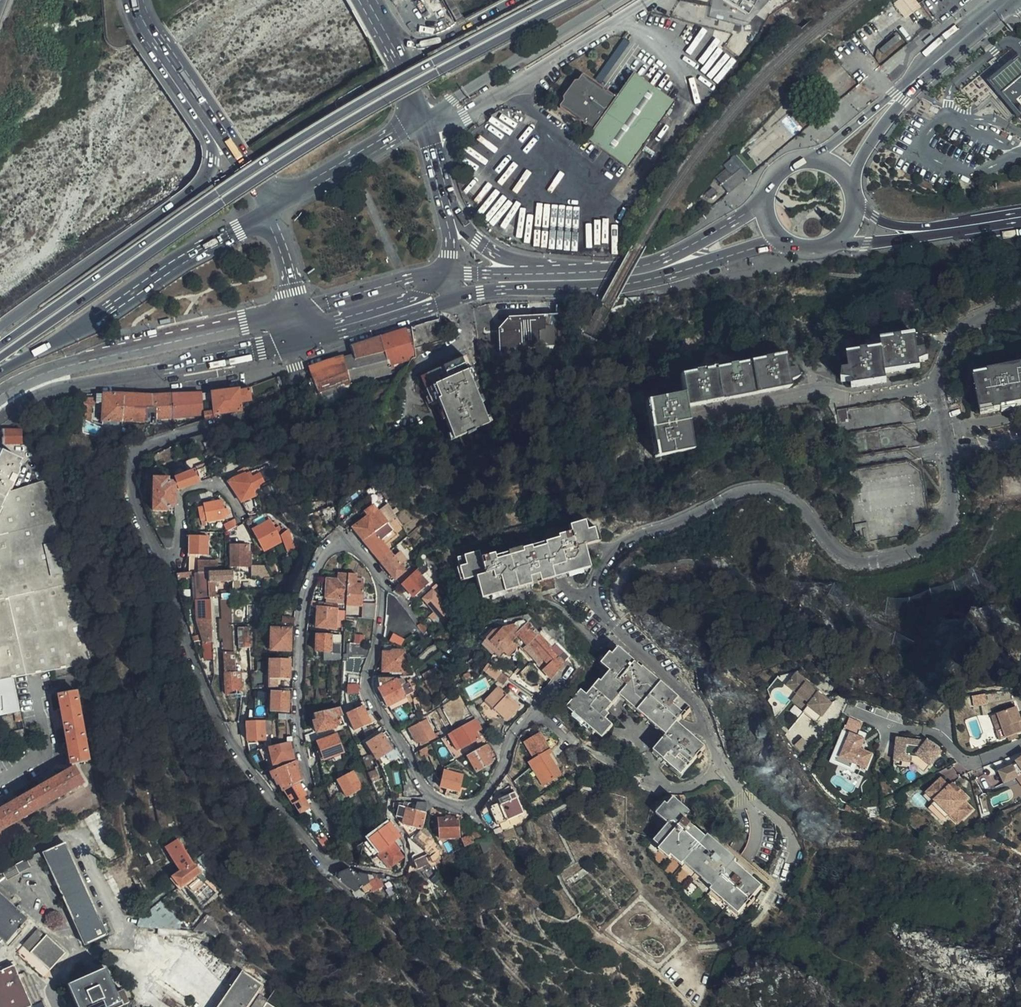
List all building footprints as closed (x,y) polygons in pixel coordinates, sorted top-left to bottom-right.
[(922,6),(918,0),(897,0),(894,2),(906,18),(922,6)] [(1012,61),(985,82),(994,94),(996,95),(1020,125),(1020,71),(1012,61)] [(614,97),(582,74),(580,75),(567,92),(564,93),(561,97),(561,101),(558,106),(590,129),(584,137),(611,157),(617,149),(633,160),(675,102),(633,72),(614,97)] [(627,168),(633,160),(617,149),(611,157),(627,168)] [(729,192),(747,177),(735,163),(717,179),(729,192)] [(709,198),(716,191),(713,188),(706,194),(709,198)] [(546,344),(544,317),(509,319),(499,330),(500,347),(546,344)] [(445,336),(439,319),(411,328),(414,347),(424,344),(425,347),(441,341),(445,336)] [(414,347),(411,328),(382,338),(389,366),(411,361),(416,359),(414,347)] [(498,329),(487,330),(488,344),(499,343),(498,329)] [(886,373),(920,367),(920,363),(929,358),(926,350),(917,351),(915,335),(880,341),(881,349),(847,355),(849,371),(841,372),(842,381),(851,382),(852,387),(887,381),(886,373)] [(391,374),(389,366),(382,338),(352,348),(354,356),(346,359),(351,385),(391,374)] [(419,377),(424,390),(430,403),(437,400),(453,436),(487,422),(482,412),(483,411),(471,385),(476,382),(464,357),(459,359),(457,356),(425,371),(427,374),(419,377)] [(789,390),(789,383),(797,379),(794,370),(786,371),(783,356),(682,371),(685,390),(647,395),(655,451),(693,446),(687,403),(789,390)] [(320,397),(351,385),(346,359),(346,357),(332,360),(309,367),(320,397)] [(1012,407),(1018,406),(1020,406),(1020,366),(973,376),(978,402),(980,415),(1003,411),(1002,409),(1012,407)] [(214,391),(201,393),(204,414),(205,420),(217,418),(216,414),(241,410),(240,404),(251,401),(249,387),(238,389),(236,389),(235,389),(233,390),(232,389),(230,390),(229,390),(223,391),(218,391),(216,391),(214,391)] [(430,403),(424,390),(420,392),(426,405),(430,403)] [(103,393),(94,393),(95,404),(103,404),(103,393)] [(103,421),(123,420),(124,394),(103,393),(103,404),(103,421)] [(200,393),(173,394),(174,417),(193,415),(204,414),(201,393),(200,393)] [(124,394),(123,420),(146,421),(146,408),(152,408),(152,394),(124,394)] [(173,394),(152,394),(152,408),(153,419),(174,417),(173,394)] [(857,410),(834,413),(832,413),(836,450),(838,467),(842,491),(844,508),(847,534),(852,534),(853,547),(913,539),(924,525),(923,516),(910,414),(898,404),(857,410)] [(193,415),(194,424),(205,420),(204,414),(193,415)] [(3,443),(22,444),(23,430),(3,430),(3,443)] [(177,460),(170,448),(159,453),(166,465),(177,460)] [(10,678),(76,665),(93,662),(63,551),(44,480),(14,488),(25,463),(0,451),(0,680),(10,678)] [(180,490),(198,483),(194,471),(175,477),(178,485),(180,490)] [(227,482),(240,501),(256,490),(254,486),(265,480),(260,473),(250,479),(244,471),(227,482)] [(176,497),(176,492),(175,486),(173,484),(170,485),(170,480),(168,478),(153,480),(153,511),(167,512),(167,508),(171,508),(176,505),(176,497)] [(248,514),(262,512),(252,497),(242,503),(248,514)] [(225,517),(221,500),(202,504),(203,507),(200,508),(203,522),(225,517)] [(363,540),(386,521),(372,503),(363,510),(367,515),(352,527),(363,540)] [(344,529),(349,526),(360,517),(355,510),(337,525),(339,525),(344,529)] [(256,526),(250,516),(244,519),(250,530),(252,529),(263,549),(279,539),(276,533),(281,530),(277,524),(273,527),(268,519),(256,526)] [(226,529),(234,525),(232,520),(223,525),(226,529)] [(396,532),(386,521),(363,540),(378,560),(389,552),(382,543),(396,532)] [(582,550),(585,549),(596,547),(592,532),(587,534),(584,525),(572,528),(570,528),(571,535),(557,539),(558,541),(496,557),(495,555),(481,558),(479,552),(456,558),(462,580),(474,577),(480,599),(490,596),(504,593),(503,589),(530,582),(531,585),(541,583),(540,579),(567,572),(568,576),(569,579),(582,576),(579,563),(576,552),(582,550)] [(298,546),(287,529),(281,534),(291,550),(298,546)] [(597,531),(592,532),(596,547),(601,546),(597,531)] [(173,547),(174,537),(158,536),(163,547),(165,549),(166,550),(168,551),(170,550),(172,549),(173,547)] [(187,557),(186,573),(194,572),(194,573),(208,573),(215,572),(215,560),(198,559),(198,554),(207,555),(208,536),(188,537),(187,557)] [(249,564),(248,551),(246,551),(246,543),(228,543),(228,565),(249,564)] [(588,560),(588,559),(585,549),(582,550),(576,552),(579,563),(588,560)] [(401,582),(408,577),(398,564),(405,559),(400,552),(393,557),(389,552),(378,560),(398,585),(401,582)] [(427,573),(430,571),(426,563),(408,577),(401,582),(412,596),(427,584),(421,577),(427,573)] [(222,572),(215,572),(208,573),(210,597),(214,597),(213,582),(231,581),(231,579),(230,571),(222,572)] [(347,573),(339,572),(338,578),(326,578),(325,596),(346,598),(347,573)] [(540,579),(541,583),(568,576),(567,572),(540,579)] [(208,573),(194,573),(196,622),(203,642),(212,642),(209,600),(210,597),(208,573)] [(376,602),(362,600),(363,580),(355,580),(356,574),(347,573),(346,598),(346,604),(361,605),(360,618),(374,619),(374,618),(374,617),(375,616),(375,615),(375,614),(375,613),(375,612),(375,611),(375,610),(375,609),(375,608),(376,607),(376,606),(375,606),(376,605),(376,604),(376,603),(376,602)] [(432,580),(427,573),(421,577),(427,584),(432,580)] [(231,579),(231,581),(231,590),(253,589),(252,578),(231,579)] [(503,589),(504,593),(531,585),(530,582),(503,589)] [(442,603),(447,599),(440,587),(438,589),(433,592),(424,599),(434,612),(443,623),(453,616),(442,603)] [(265,603),(266,592),(257,592),(257,602),(265,603)] [(220,599),(223,653),(235,652),(233,628),(232,598),(220,599)] [(310,601),(309,605),(316,605),(314,626),(334,627),(335,603),(310,601)] [(437,628),(443,623),(434,612),(423,621),(428,629),(428,630),(435,625),(437,628)] [(567,655),(530,619),(524,626),(520,622),(516,627),(516,630),(493,628),(483,640),(495,651),(499,654),(500,653),(506,658),(513,649),(510,647),(513,644),(515,647),(522,653),(524,651),(538,663),(541,660),(547,666),(550,663),(558,670),(559,669),(569,657),(567,655)] [(289,649),(289,629),(270,629),(269,649),(289,649)] [(387,640),(400,645),(405,639),(392,632),(387,640)] [(340,649),(339,633),(315,635),(316,651),(340,649)] [(367,657),(369,649),(365,650),(365,643),(355,643),(355,648),(352,648),(352,657),(367,657)] [(610,714),(608,712),(604,709),(610,703),(613,705),(620,696),(623,693),(629,699),(627,702),(626,702),(638,713),(642,709),(652,718),(648,722),(655,728),(658,724),(669,733),(665,737),(656,748),(684,772),(696,757),(698,759),(702,754),(700,752),(706,747),(677,721),(682,715),(684,717),(691,710),(643,668),(644,667),(640,663),(638,665),(635,662),(636,661),(620,647),(613,654),(611,652),(602,662),(612,670),(604,681),(601,679),(589,694),(584,689),(566,710),(593,733),(595,731),(603,738),(614,725),(607,719),(610,714)] [(396,672),(395,675),(402,675),(402,650),(396,650),(393,653),(382,652),(382,671),(396,672)] [(235,652),(223,653),(225,696),(239,695),(239,697),(242,697),(243,697),(243,694),(241,694),(242,672),(235,673),(235,652)] [(574,663),(569,657),(559,669),(565,675),(574,663)] [(288,679),(288,658),(269,659),(269,679),(288,679)] [(494,680),(500,672),(487,663),(482,670),(494,680)] [(556,673),(558,670),(550,663),(547,666),(556,673)] [(821,716),(831,701),(814,689),(813,689),(808,686),(810,683),(795,671),(782,682),(794,694),(789,700),(800,710),(804,705),(821,716)] [(414,692),(409,683),(404,684),(402,679),(378,680),(379,689),(377,690),(387,706),(414,692)] [(347,692),(358,694),(359,685),(348,684),(347,692)] [(520,706),(498,686),(484,700),(506,721),(520,706)] [(288,711),(288,687),(270,689),(270,711),(288,711)] [(88,760),(75,691),(57,695),(70,764),(88,760)] [(623,693),(620,696),(627,702),(629,699),(623,693)] [(412,699),(416,719),(423,715),(420,697),(412,699)] [(232,712),(239,713),(241,702),(230,702),(232,712)] [(604,709),(608,712),(613,705),(610,703),(604,709)] [(990,715),(998,739),(1005,737),(1020,731),(1020,718),(1015,705),(995,713),(994,714),(990,715)] [(374,721),(367,710),(364,712),(362,706),(346,712),(354,730),(374,721)] [(338,707),(314,713),(316,721),(313,723),(315,733),(333,728),(335,724),(333,716),(340,714),(338,707)] [(642,709),(638,713),(648,722),(652,718),(642,709)] [(16,723),(22,722),(19,712),(13,713),(16,723)] [(437,733),(427,717),(408,729),(416,743),(419,740),(421,743),(437,733)] [(865,751),(870,742),(865,740),(868,733),(859,729),(862,723),(849,717),(844,729),(848,731),(836,755),(865,768),(872,753),(865,751)] [(478,724),(475,718),(450,732),(459,748),(478,738),(474,731),(472,728),(478,724)] [(265,739),(263,721),(246,723),(248,741),(265,739)] [(658,724),(655,728),(665,737),(669,733),(658,724)] [(305,735),(307,744),(316,740),(313,731),(305,735)] [(393,749),(381,733),(367,744),(378,760),(393,749)] [(535,760),(533,761),(538,770),(544,767),(547,772),(542,775),(547,785),(562,776),(556,766),(560,764),(541,733),(525,743),(535,760)] [(342,750),(336,734),(316,742),(319,749),(316,750),(320,760),(342,750)] [(923,771),(940,751),(937,746),(926,738),(918,745),(921,739),(894,736),(892,759),(910,762),(923,771)] [(801,739),(796,748),(805,753),(810,743),(801,739)] [(292,759),(287,742),(267,747),(272,764),(292,759)] [(487,755),(494,751),(489,742),(482,746),(482,747),(467,756),(475,771),(491,762),(487,755)] [(423,748),(417,751),(420,756),(426,753),(423,748)] [(681,775),(684,772),(656,748),(653,751),(681,775)] [(996,770),(1003,783),(1016,778),(1020,786),(1020,754),(1013,759),(1014,763),(996,770)] [(296,762),(294,761),(270,771),(274,780),(276,779),(282,792),(284,791),(297,783),(300,781),(296,762)] [(538,770),(533,761),(530,763),(544,787),(547,785),(542,775),(547,772),(544,767),(538,770)] [(82,782),(73,767),(0,810),(0,831),(82,782)] [(457,796),(461,774),(443,770),(439,787),(446,789),(445,793),(457,796)] [(360,788),(351,772),(336,780),(345,796),(360,788)] [(956,825),(974,810),(964,801),(969,797),(960,788),(956,791),(940,776),(921,791),(930,801),(926,807),(940,822),(946,816),(956,825)] [(481,811),(481,817),(488,810),(496,825),(525,811),(520,801),(517,798),(514,795),(516,793),(505,778),(481,811)] [(297,783),(284,791),(292,802),(293,802),(299,812),(307,807),(300,794),(303,792),(297,783)] [(737,860),(725,850),(722,854),(715,848),(719,844),(708,835),(706,837),(700,831),(697,835),(693,831),(696,828),(685,818),(691,811),(674,796),(658,813),(668,822),(653,840),(659,845),(657,847),(667,857),(670,854),(680,863),(682,860),(709,884),(708,886),(740,914),(747,907),(749,908),(757,899),(754,897),(764,887),(752,876),(749,880),(743,875),(746,871),(735,862),(737,860)] [(425,814),(431,808),(425,802),(416,801),(414,809),(397,806),(394,817),(395,818),(404,820),(403,825),(419,829),(422,814),(425,814)] [(458,837),(456,817),(437,819),(438,838),(458,837)] [(389,821),(359,844),(371,859),(401,837),(389,821)] [(425,855),(437,844),(426,825),(407,838),(425,855)] [(479,841),(488,838),(479,828),(472,833),(479,841)] [(472,844),(479,841),(472,833),(463,840),(468,845),(472,844)] [(332,846),(325,834),(317,842),(325,852),(332,846)] [(399,848),(404,853),(404,852),(401,837),(371,859),(376,866),(383,861),(388,867),(402,857),(397,850),(399,848)] [(180,870),(193,861),(178,838),(164,847),(180,870)] [(102,932),(67,843),(47,851),(82,940),(102,932)] [(722,854),(725,850),(719,844),(715,848),(722,854)] [(40,852),(16,865),(20,873),(44,861),(40,852)] [(172,876),(179,886),(200,871),(193,861),(180,870),(172,876)] [(20,873),(16,865),(4,872),(8,879),(20,873)] [(370,891),(380,886),(372,875),(357,873),(353,868),(338,874),(336,877),(352,890),(365,883),(370,891)] [(752,876),(746,871),(743,875),(749,880),(752,876)] [(0,893),(0,937),(6,942),(27,918),(0,893)] [(66,953),(46,935),(31,953),(50,970),(66,953)] [(11,966),(0,971),(0,1006),(31,1006),(11,966)] [(122,991),(116,993),(107,970),(67,986),(76,1006),(124,1006),(128,1006),(122,991)] [(262,987),(241,973),(217,1006),(248,1006),(262,987)]
